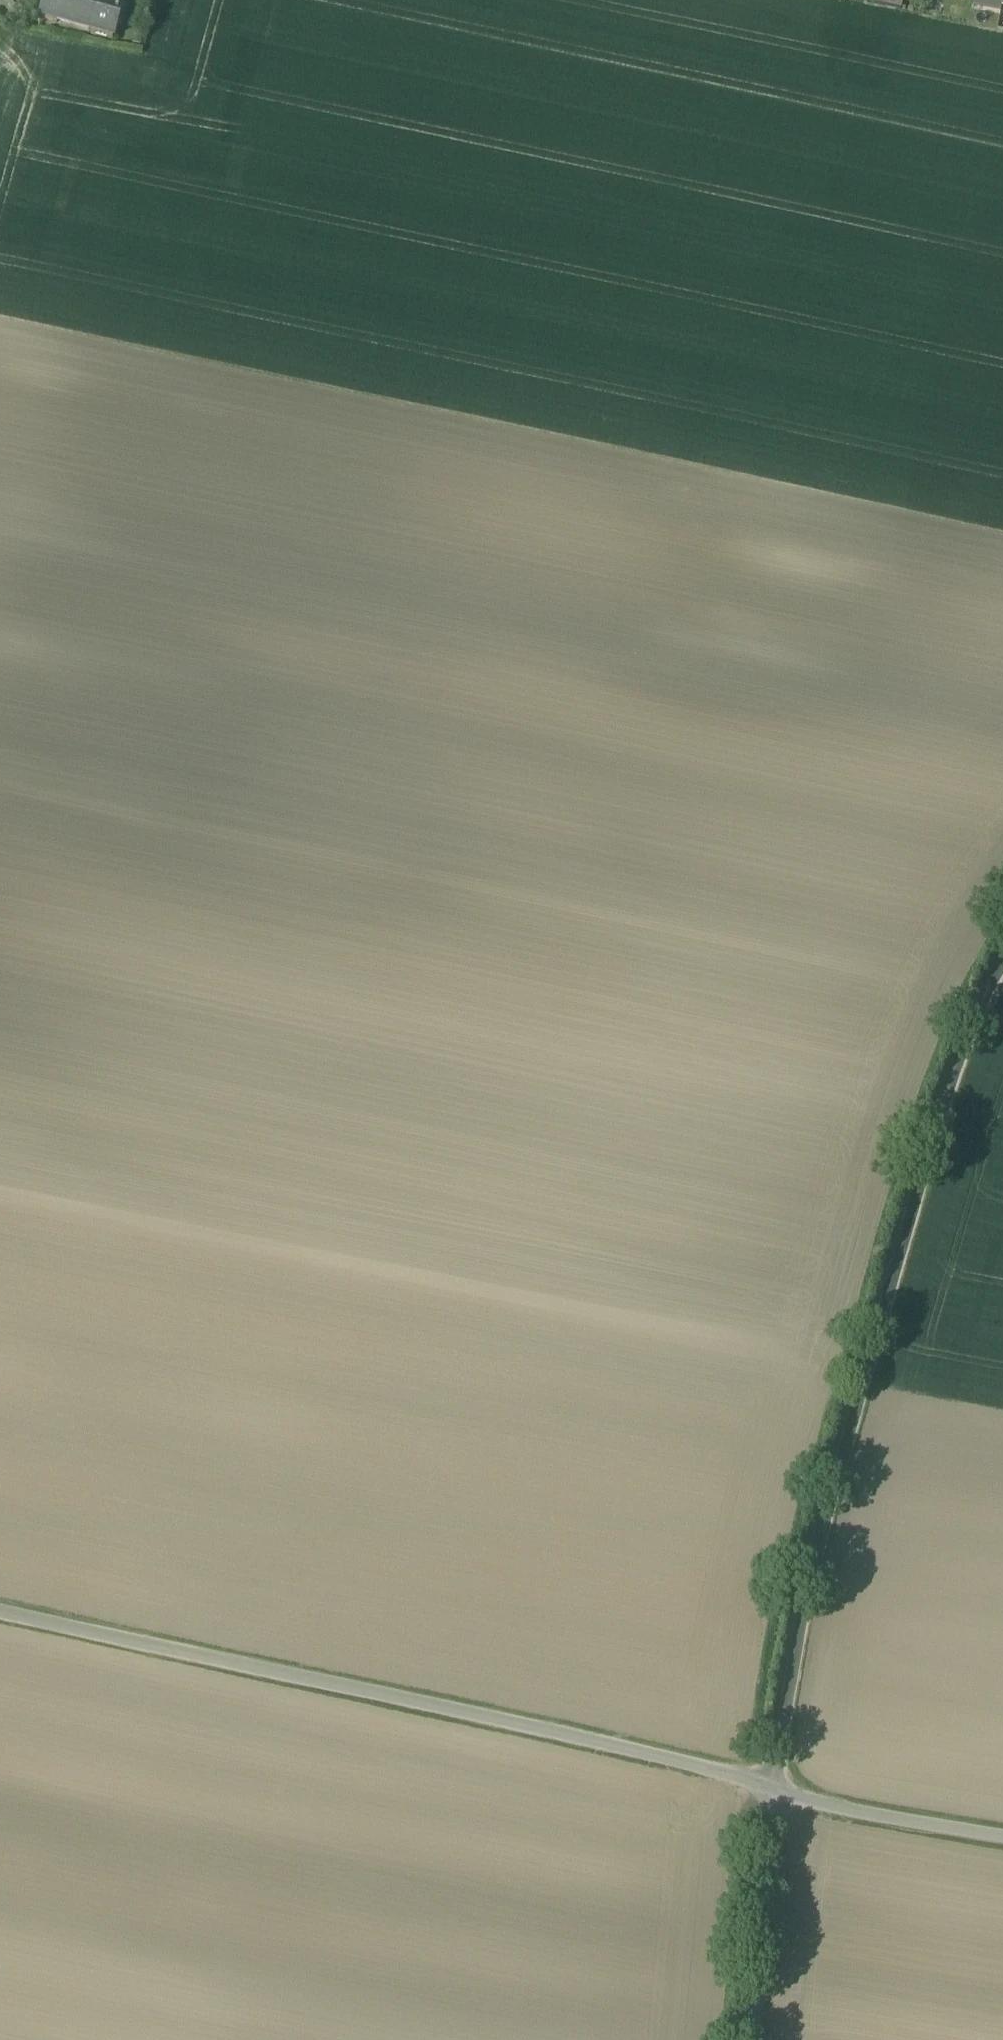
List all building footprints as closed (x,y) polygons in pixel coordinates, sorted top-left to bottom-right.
[(41,21),(57,26),(58,22),(89,31),(88,35),(113,42),(124,3),(114,0),(47,0),(41,21)] [(979,27),(997,30),(1002,0),(984,0),(979,27)]
